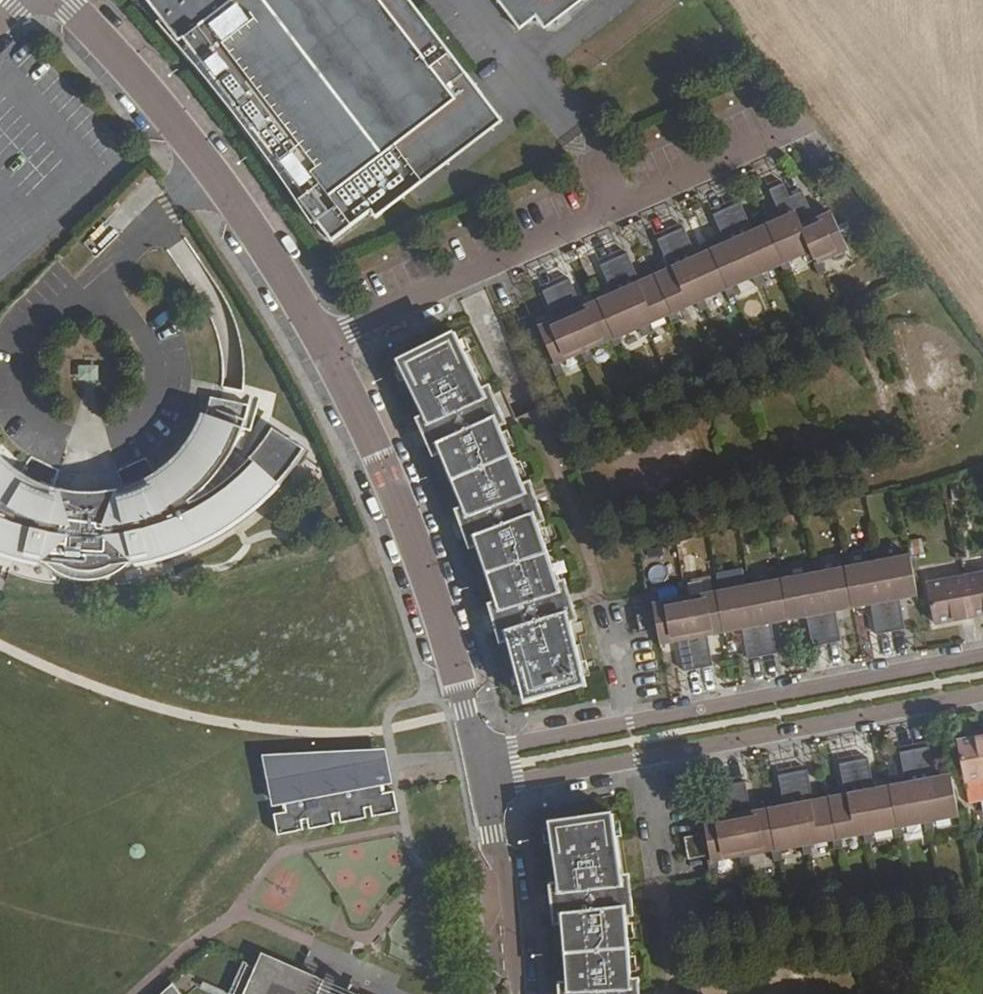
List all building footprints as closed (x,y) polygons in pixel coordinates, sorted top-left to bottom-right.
[(178,42),(183,38),(303,196),(299,199),(332,241),(370,212),(479,129),(475,124),(481,119),(480,106),(475,99),(480,96),(462,72),(459,75),(402,0),(146,0),(178,42)] [(583,0),(497,0),(519,29),(535,17),(543,11),(558,12),(563,8),(567,12),(583,0)] [(558,12),(543,11),(535,17),(544,29),(567,12),(563,8),(558,12)] [(375,218),(500,122),(480,96),(475,99),(480,106),(481,119),(475,124),(479,129),(370,212),(375,218)] [(772,258),(795,247),(768,189),(755,194),(766,219),(752,225),(767,260),(772,258)] [(802,263),(829,250),(814,216),(801,222),(790,198),(775,204),(802,263)] [(762,262),(767,260),(752,225),(739,231),(728,207),(713,214),(739,273),(744,270),(762,262)] [(735,274),(739,273),(713,214),(701,220),(711,245),(697,251),(712,285),(717,283),(735,274)] [(689,296),(712,285),(697,251),(684,257),(673,232),(658,239),(685,298),(689,296)] [(657,310),(685,298),(658,239),(646,245),(655,270),(642,276),(657,310)] [(652,312),(657,310),(642,276),(629,282),(618,258),(603,264),(630,323),(634,321),(653,313),(652,312)] [(767,260),(762,262),(768,273),(777,269),(772,258),(767,260)] [(806,261),(797,265),(803,277),(812,272),(806,261)] [(625,325),(630,323),(603,264),(591,270),(600,295),(587,301),(602,336),(607,334),(625,325)] [(739,273),(735,274),(740,286),(749,282),(744,270),(739,273)] [(598,338),(602,336),(587,301),(574,307),(563,283),(548,290),(575,349),(579,346),(598,338)] [(712,285),(708,287),(713,299),(722,294),(717,283),(712,285)] [(570,351),(575,349),(548,290),(536,296),(545,321),(532,327),(547,361),(550,360),(570,351)] [(685,298),(680,300),(685,311),(694,307),(689,296),(685,298)] [(657,310),(652,312),(653,313),(658,324),(667,320),(662,308),(657,310)] [(630,323),(625,325),(630,337),(639,332),(634,321),(630,323)] [(454,330),(394,357),(423,414),(429,425),(442,454),(463,506),(477,544),(493,595),(504,636),(519,694),(581,680),(568,624),(562,603),(555,578),(543,538),(537,522),(521,477),(514,459),(500,426),(480,383),(476,374),(454,330)] [(602,336),(598,338),(603,349),(612,345),(607,334),(602,336)] [(575,349),(570,351),(575,362),(584,358),(579,346),(575,349)] [(547,361),(541,363),(546,375),(555,371),(550,360),(547,361)] [(98,363),(78,362),(77,377),(97,378),(98,363)] [(487,380),(480,383),(500,426),(507,423),(487,380)] [(271,427),(245,461),(232,451),(248,404),(209,396),(209,400),(208,402),(208,405),(206,407),(206,409),(206,410),(205,414),(204,415),(203,418),(196,431),(196,433),(190,443),(189,444),(182,454),(181,454),(169,466),(168,467),(164,470),(162,472),(154,477),(153,478),(146,482),(145,483),(133,488),(132,483),(127,485),(126,485),(121,487),(117,488),(114,489),(113,489),(112,489),(109,489),(108,490),(80,492),(79,491),(73,491),(71,490),(68,490),(46,485),(41,482),(40,487),(38,487),(37,486),(29,482),(27,481),(24,479),(22,478),(19,476),(18,475),(17,475),(15,473),(13,472),(5,465),(4,464),(3,463),(0,460),(0,550),(7,553),(9,553),(11,555),(19,556),(21,557),(38,561),(40,561),(45,563),(47,564),(49,566),(51,568),(60,574),(61,574),(67,577),(68,577),(70,578),(71,578),(72,578),(92,580),(93,579),(98,579),(99,578),(106,577),(112,574),(113,574),(120,570),(121,568),(122,568),(123,567),(125,566),(126,565),(128,563),(135,561),(137,561),(154,557),(156,556),(159,556),(193,544),(233,521),(237,518),(239,517),(258,502),(260,500),(261,498),(303,448),(271,427)] [(423,414),(416,417),(435,458),(442,454),(429,425),(423,414)] [(528,475),(521,477),(537,522),(544,520),(528,475)] [(470,546),(477,544),(463,506),(456,509),(470,546)] [(875,570),(885,568),(883,559),(873,560),(875,570)] [(850,575),(855,574),(854,564),(844,566),(846,576),(850,575)] [(918,600),(911,564),(885,568),(875,570),(855,574),(850,575),(857,611),(872,609),(878,635),(908,630),(904,603),(918,600)] [(814,572),(815,581),(825,580),(824,570),(814,572)] [(965,577),(973,616),(982,614),(982,573),(965,577)] [(783,577),(785,587),(790,586),(795,585),(793,575),(783,577)] [(857,611),(850,575),(846,576),(825,580),(815,581),(795,585),(790,586),(797,623),(802,622),(812,620),(817,647),(848,641),(843,614),(857,612),(857,611)] [(562,576),(555,578),(562,603),(568,624),(575,622),(562,576)] [(928,584),(935,623),(973,616),(965,577),(928,584)] [(753,583),(755,593),(765,591),(763,581),(753,583)] [(797,623),(790,586),(785,587),(765,591),(755,593),(735,596),(730,597),(737,634),(751,632),(756,654),(757,658),(787,652),(784,634),(783,625),(797,623)] [(723,588),(725,598),(730,597),(735,596),(733,587),(723,588)] [(692,594),(695,604),(704,602),(702,592),(692,594)] [(493,595),(486,597),(498,638),(504,636),(493,595)] [(737,634),(730,597),(725,598),(704,602),(695,604),(674,608),(669,608),(670,613),(673,629),(676,645),(691,643),(697,669),(727,663),(722,637),(737,634)] [(663,600),(664,609),(669,608),(674,608),(672,598),(663,600)] [(673,629),(670,613),(653,615),(656,632),(673,629)] [(957,741),(965,781),(982,777),(982,736),(957,741)] [(957,808),(950,772),(934,775),(928,748),(899,754),(904,780),(888,784),(895,820),(899,819),(921,815),(931,813),(957,808)] [(384,778),(379,754),(268,760),(277,804),(283,803),(284,810),(272,813),(277,834),(296,831),(295,828),(301,827),(301,823),(306,822),(307,828),(327,825),(327,822),(333,821),(332,817),(338,816),(339,822),(365,817),(364,811),(369,810),(370,814),(376,813),(377,814),(396,810),(393,790),(382,792),(379,778),(384,778)] [(895,820),(888,784),(871,788),(866,761),(836,767),(841,793),(825,796),(832,833),(837,832),(858,827),(868,826),(890,821),(895,820)] [(832,833),(825,796),(809,799),(803,773),(774,779),(779,805),(763,809),(770,845),(774,844),(796,840),(806,838),(827,834),(832,833)] [(770,845),(763,809),(746,812),(741,785),(711,792),(716,818),(700,821),(702,829),(706,851),(707,857),(711,857),(733,852),(743,850),(765,846),(770,845)] [(604,809),(541,818),(544,834),(550,879),(555,923),(558,956),(560,981),(560,993),(626,993),(626,978),(624,960),(620,918),(614,871),(609,838),(604,809)] [(931,813),(921,815),(923,825),(933,823),(931,813)] [(895,820),(890,821),(892,831),(902,829),(899,819),(895,820)] [(868,826),(858,827),(861,838),(870,835),(868,826)] [(706,851),(702,829),(685,832),(689,854),(706,851)] [(832,833),(827,834),(829,844),(839,841),(837,832),(832,833)] [(806,838),(796,840),(797,850),(807,848),(806,838)] [(770,845),(765,846),(766,856),(776,854),(774,844),(770,845)] [(743,850),(733,852),(735,863),(745,860),(743,850)] [(707,857),(702,859),(704,869),(714,866),(711,857),(707,857)] [(621,871),(614,871),(620,918),(627,916),(621,871)] [(555,923),(550,879),(542,880),(548,925),(555,923)] [(245,964),(233,993),(318,993),(320,990),(317,989),(318,985),(315,984),(317,979),(299,971),(295,979),(264,966),(263,972),(245,964)] [(328,970),(323,981),(320,990),(318,993),(327,993),(336,973),(328,970)] [(183,974),(183,975),(182,976),(180,977),(178,978),(213,993),(231,993),(183,974)] [(626,978),(626,993),(634,993),(633,977),(626,978)] [(323,981),(317,979),(315,984),(318,985),(317,989),(320,990),(323,981)] [(345,993),(355,993),(360,983),(352,979),(345,993)] [(171,983),(160,993),(180,993),(171,983)]
